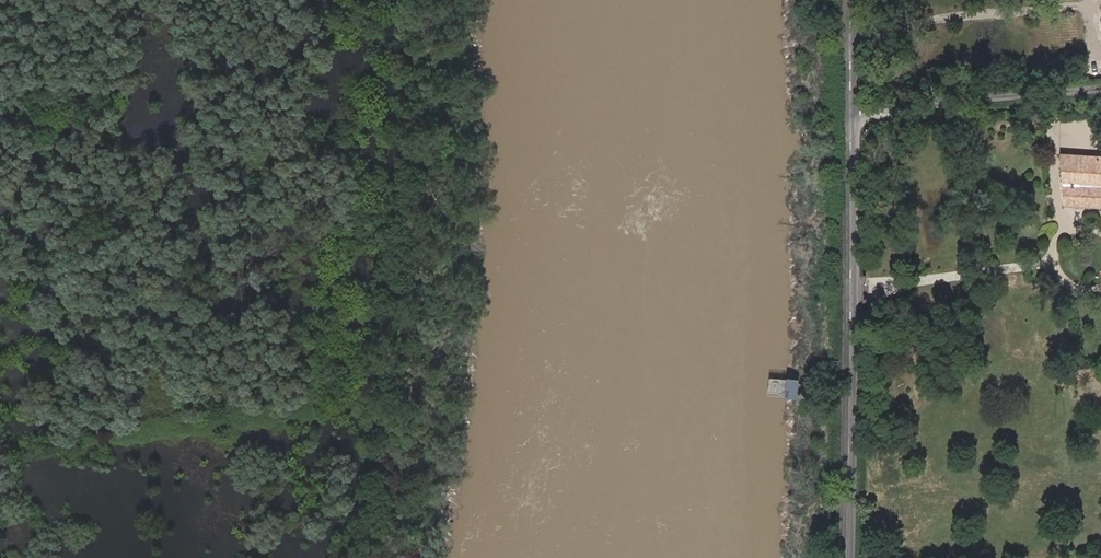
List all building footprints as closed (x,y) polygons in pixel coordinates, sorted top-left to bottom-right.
[(1061,151),(1066,203),(1100,205),(1100,154),(1061,151)] [(1020,227),(1011,226),(1011,238),(1019,239),(1020,227)]
